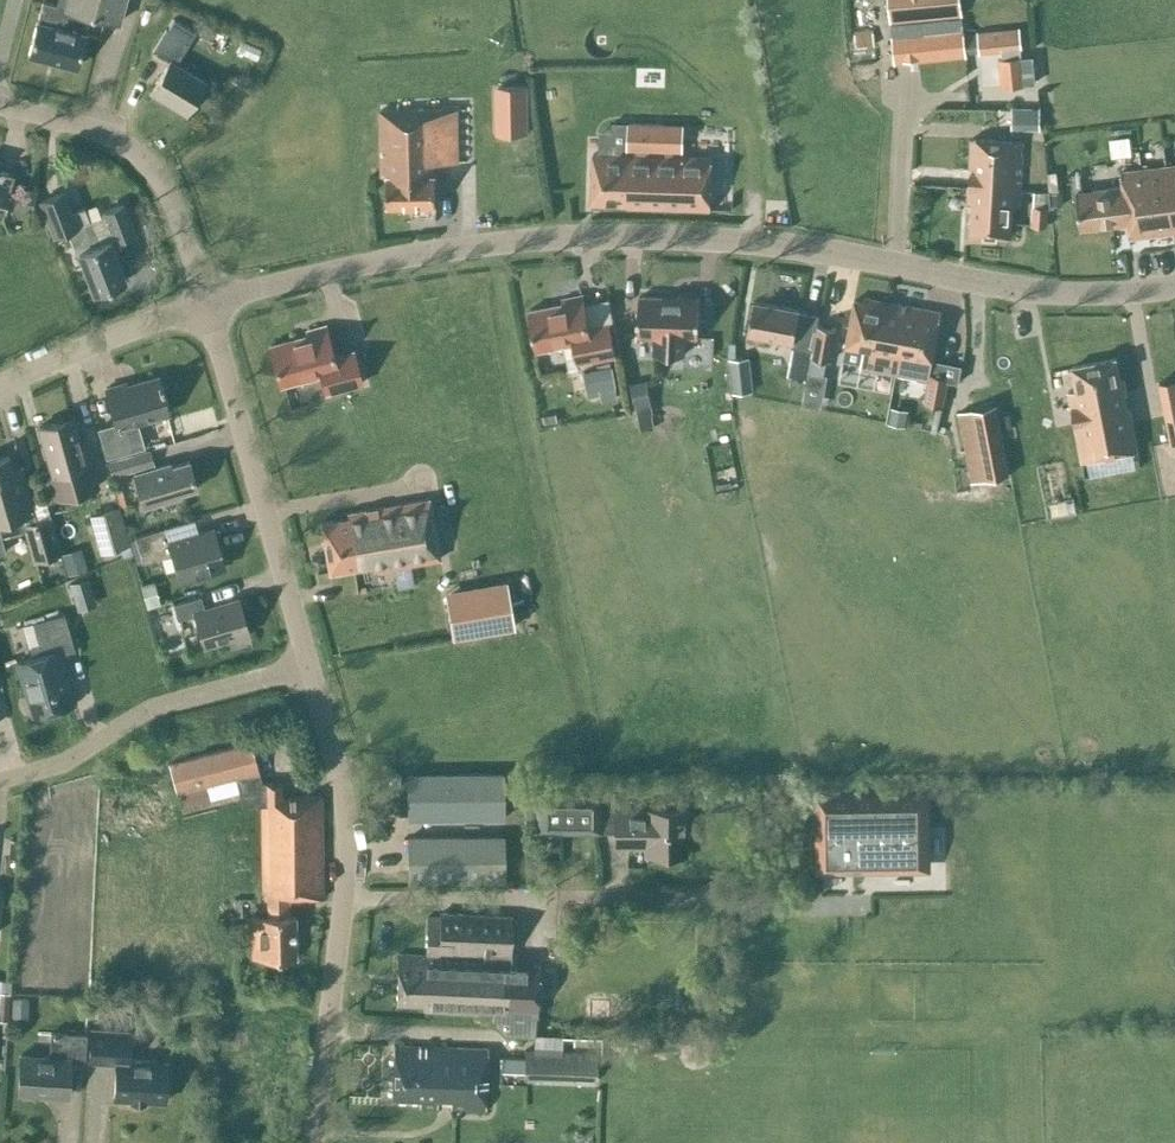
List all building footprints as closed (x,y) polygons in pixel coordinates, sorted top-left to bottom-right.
[(28,55),(76,67),(89,14),(119,22),(124,0),(60,0),(58,5),(42,1),(37,21),(36,21),(28,55)] [(962,25),(959,0),(887,0),(894,65),(966,57),(962,25)] [(172,18),(165,29),(152,51),(169,61),(150,92),(185,113),(204,82),(175,64),(188,42),(194,31),(172,18)] [(1019,28),(976,33),(979,54),(1003,52),(1021,50),(1019,28)] [(854,36),(856,47),(875,44),(873,33),(854,36)] [(1003,57),(998,58),(1001,87),(1024,85),(1035,84),(1032,57),(1022,58),(1021,50),(1003,52),(1003,57)] [(529,133),(528,84),(495,85),(496,133),(529,133)] [(1039,107),(1011,107),(1011,128),(1039,129),(1039,107)] [(457,109),(437,109),(380,110),(381,176),(387,176),(387,206),(435,205),(434,175),(432,175),(432,162),(458,162),(457,109)] [(592,155),(591,204),(626,205),(626,207),(710,209),(712,157),(687,156),(682,156),(650,155),(650,150),(663,151),(663,124),(627,123),(613,123),(613,131),(612,153),(611,152),(611,155),(598,155),(592,155)] [(968,187),(1020,190),(1023,141),(971,138),(968,187)] [(1165,165),(1174,233),(1174,163),(1165,165)] [(1165,165),(1144,167),(1153,236),(1174,233),(1165,165)] [(1081,190),(1075,191),(1080,230),(1127,224),(1129,239),(1153,236),(1144,167),(1121,171),(1123,184),(1081,190)] [(1,216),(12,174),(0,171),(0,216),(1,216)] [(1057,190),(1055,171),(1047,172),(1049,191),(1057,190)] [(1079,174),(1072,175),(1074,191),(1075,191),(1081,190),(1079,174)] [(1020,190),(968,187),(968,203),(972,204),(970,234),(1010,236),(1011,206),(1019,206),(1020,190)] [(19,192),(16,206),(31,209),(34,196),(19,192)] [(70,212),(62,192),(40,201),(53,236),(68,230),(77,252),(93,292),(125,279),(109,240),(113,239),(114,240),(133,232),(122,203),(102,211),(104,215),(89,221),(83,207),(70,212)] [(1062,205),(1061,193),(1052,194),(1053,205),(1062,205)] [(1045,228),(1047,207),(1031,206),(1030,227),(1045,228)] [(615,355),(609,323),(588,327),(582,295),(562,299),(563,303),(529,310),(537,350),(574,343),(578,363),(615,355)] [(699,298),(677,297),(677,298),(639,297),(637,335),(654,336),(654,354),(684,355),(684,337),(697,337),(699,298)] [(885,331),(890,303),(864,298),(863,302),(853,301),(845,347),(846,348),(844,359),(862,362),(861,368),(895,373),(902,334),(885,331)] [(818,315),(799,312),(799,310),(753,301),(747,332),(792,341),(791,346),(812,350),(816,325),(818,315)] [(941,312),(890,303),(885,331),(902,334),(895,373),(927,379),(929,368),(930,368),(941,312)] [(812,350),(811,357),(826,360),(830,361),(836,329),(816,325),(812,350)] [(269,346),(280,385),(320,374),(325,393),(361,383),(352,351),(333,356),(324,326),(306,331),(307,335),(269,346)] [(752,391),(749,358),(729,360),(733,393),(752,391)] [(1116,358),(1072,367),(1076,389),(1068,391),(1081,461),(1138,450),(1130,408),(1127,409),(1124,394),(1127,393),(1124,380),(1120,381),(1116,358)] [(591,370),(583,372),(588,396),(600,394),(602,401),(617,398),(610,366),(591,370)] [(807,379),(803,400),(818,402),(819,398),(823,399),(827,376),(823,375),(808,372),(807,379)] [(943,406),(949,377),(929,373),(923,402),(943,406)] [(115,424),(101,428),(97,429),(105,458),(144,447),(137,422),(168,413),(157,376),(125,386),(125,383),(105,389),(115,424)] [(651,403),(645,379),(630,383),(635,407),(651,403)] [(996,405),(958,412),(971,481),(1010,473),(1001,428),(999,416),(996,405)] [(892,411),(890,423),(904,425),(906,415),(906,413),(892,411)] [(1009,413),(999,416),(1001,428),(1012,426),(1009,413)] [(1174,442),(1174,413),(1165,415),(1171,443),(1174,442)] [(81,445),(72,417),(38,427),(50,468),(37,472),(46,502),(97,487),(85,444),(81,445)] [(154,464),(149,449),(107,461),(112,476),(154,464)] [(8,455),(0,457),(0,554),(6,552),(1,535),(24,528),(32,560),(57,553),(48,517),(35,520),(20,466),(11,469),(8,455)] [(196,487),(188,461),(170,467),(169,464),(133,474),(143,507),(178,496),(178,493),(196,487)] [(429,499),(346,513),(347,518),(320,523),(329,572),(371,565),(372,570),(439,559),(429,499)] [(99,554),(129,546),(118,507),(88,515),(99,554)] [(164,528),(134,537),(135,538),(142,562),(142,563),(172,554),(180,580),(223,567),(214,535),(212,528),(198,532),(168,541),(164,528)] [(135,538),(128,540),(136,564),(142,562),(135,538)] [(80,552),(63,557),(68,574),(85,569),(80,552)] [(88,577),(70,583),(78,609),(96,604),(88,577)] [(148,607),(159,604),(152,581),(141,585),(148,607)] [(463,590),(445,593),(445,598),(452,637),(513,626),(505,583),(463,590)] [(203,645),(248,633),(238,599),(204,609),(200,596),(173,604),(177,619),(194,614),(203,645)] [(33,656),(17,661),(26,696),(30,695),(35,714),(72,703),(58,654),(56,645),(72,640),(64,613),(33,622),(39,643),(30,646),(33,656)] [(260,782),(257,771),(250,742),(167,763),(175,792),(234,777),(241,805),(260,804),(262,905),(266,905),(267,916),(259,916),(251,917),(251,957),(260,957),(260,958),(295,957),(294,915),(288,916),(287,899),(322,898),(321,796),(281,797),(281,782),(260,782)] [(399,787),(400,775),(388,774),(387,786),(399,787)] [(408,819),(502,818),(502,774),(408,775),(408,819)] [(537,824),(537,832),(600,832),(600,790),(594,790),(537,790),(537,824)] [(924,797),(821,798),(822,867),(925,866),(924,797)] [(646,811),(613,811),(613,845),(646,845),(647,854),(684,853),(684,808),(646,809),(646,811)] [(408,881),(503,880),(503,836),(408,837),(408,881)] [(398,954),(396,1003),(423,1004),(423,1011),(493,1013),(493,1026),(504,1036),(533,1037),(534,1016),(536,1016),(538,964),(509,963),(511,920),(485,919),(427,917),(426,955),(398,954)] [(0,994),(0,1020),(7,1021),(9,994),(0,994)] [(28,997),(12,997),(11,1019),(27,1019),(28,997)] [(91,1000),(90,1015),(103,1015),(103,1000),(91,1000)] [(127,1059),(129,1032),(90,1029),(88,1061),(115,1063),(113,1099),(164,1102),(167,1061),(127,1059)] [(50,1057),(20,1055),(17,1093),(67,1096),(69,1059),(84,1060),(85,1034),(52,1032),(50,1057)] [(485,1109),(487,1048),(394,1045),(392,1097),(419,1098),(419,1107),(439,1108),(439,1098),(452,1098),(452,1108),(485,1109)] [(524,1048),(523,1077),(595,1079),(596,1050),(561,1049),(561,1047),(533,1046),(533,1048),(524,1048)]
